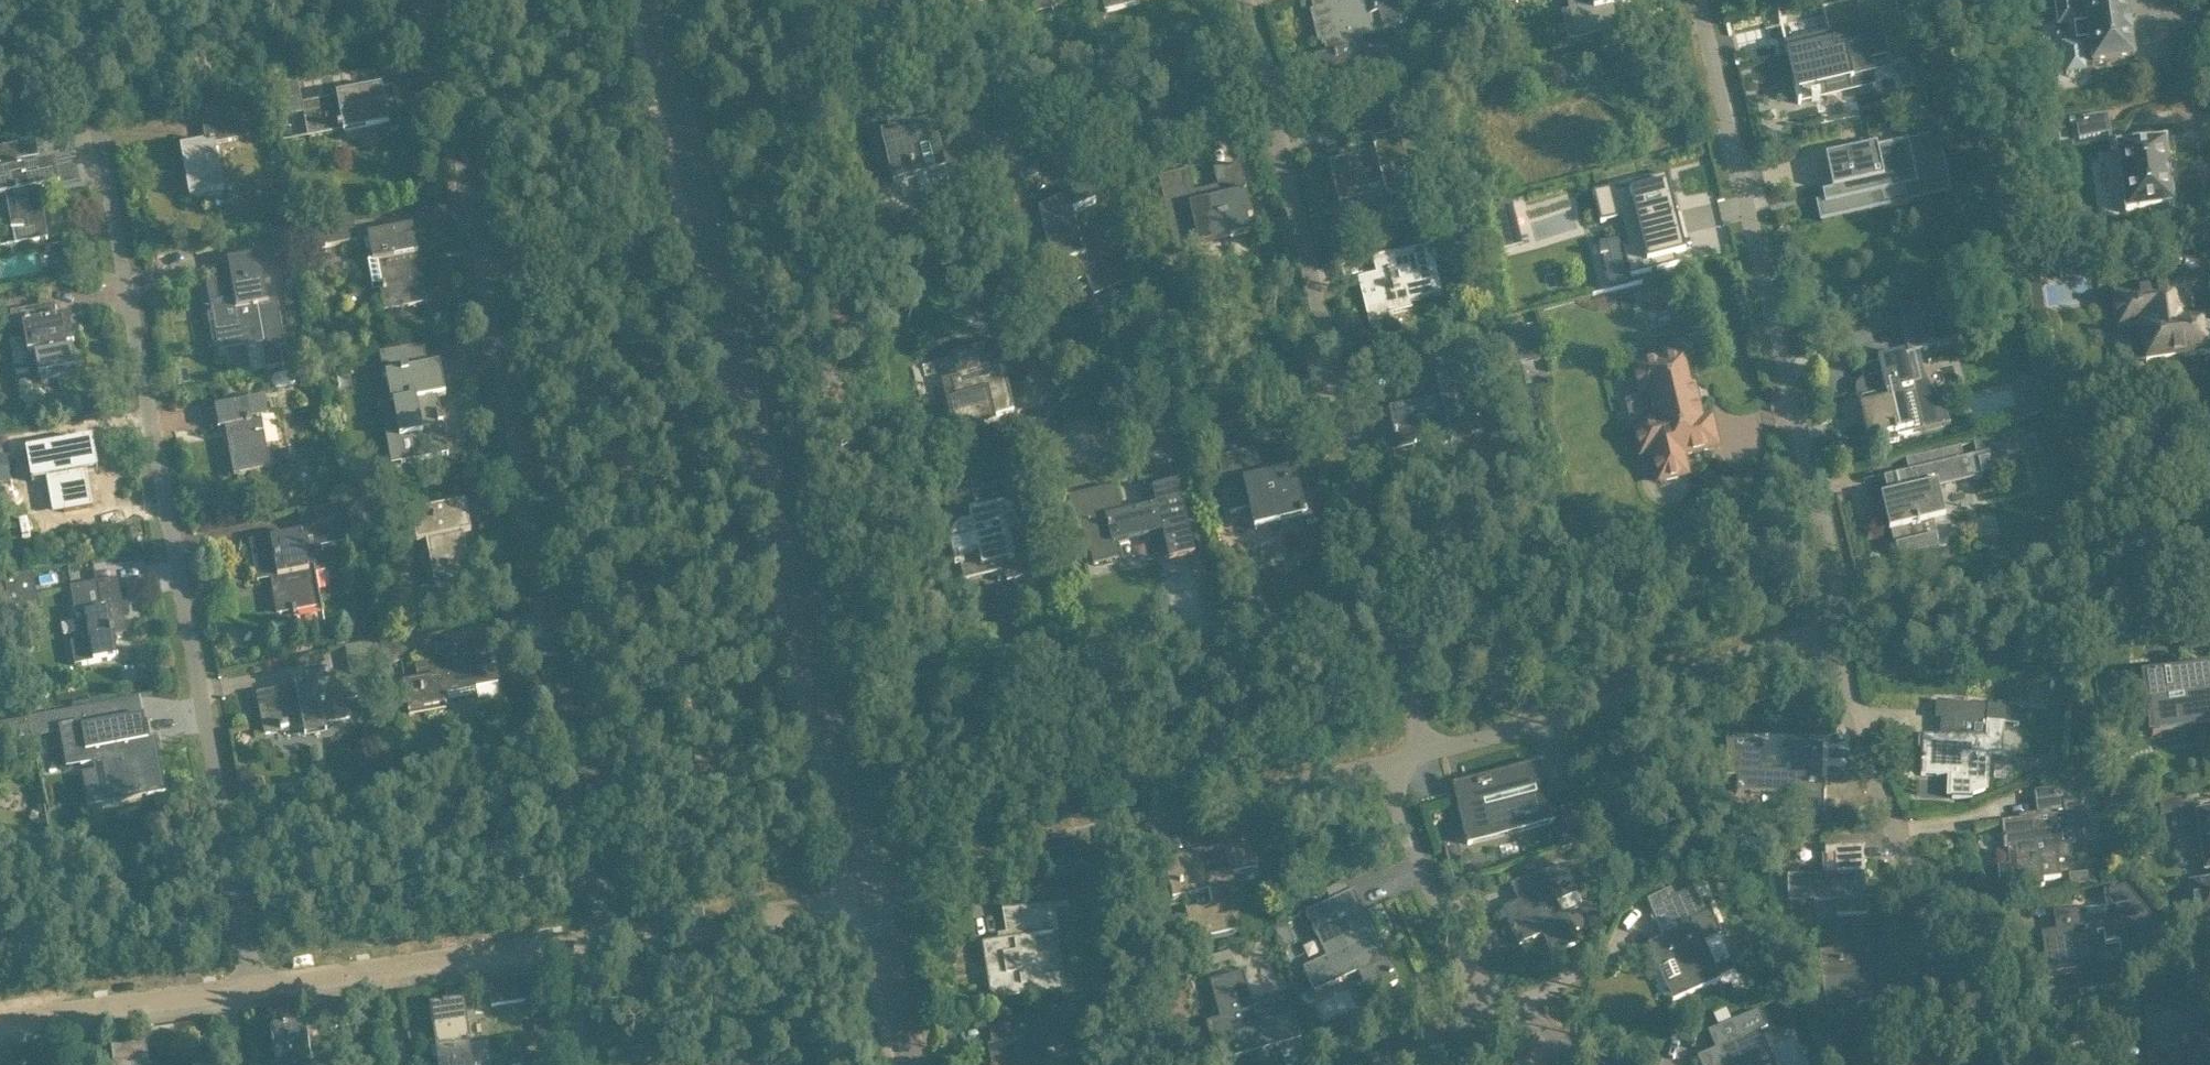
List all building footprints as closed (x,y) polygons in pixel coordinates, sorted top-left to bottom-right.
[(1054,9),(1052,0),(1030,0),(1034,14),(1054,9)] [(1394,0),(1331,0),(1328,1),(1327,0),(1311,0),(1323,47),(1325,46),(1327,56),(1315,59),(1322,88),(1355,80),(1353,73),(1370,69),(1362,36),(1401,27),(1394,0)] [(1579,12),(1571,14),(1576,38),(1594,34),(1616,29),(1611,7),(1613,6),(1617,5),(1618,7),(1623,6),(1623,4),(1631,2),(1631,0),(1576,0),(1579,12)] [(1785,46),(1788,60),(1789,60),(1794,81),(1793,82),(1795,90),(1796,90),(1799,104),(1801,104),(1801,103),(1812,101),(1820,99),(1824,98),(1824,82),(1827,82),(1828,82),(1828,81),(1850,76),(1851,81),(1853,88),(1873,83),(1875,83),(1875,82),(1873,75),(1872,72),(1870,64),(1871,64),(1870,62),(1870,59),(1882,56),(1886,55),(1887,58),(1889,66),(1890,65),(1905,62),(1909,61),(1911,61),(1897,0),(1858,0),(1827,7),(1827,9),(1833,34),(1827,36),(1828,36),(1807,41),(1807,40),(1795,43),(1787,45),(1785,46)] [(2070,24),(2072,45),(2063,46),(2067,74),(2086,71),(2085,64),(2092,63),(2093,65),(2135,59),(2127,0),(2054,0),(2058,26),(2070,24)] [(966,81),(950,85),(958,117),(976,124),(977,124),(987,121),(982,99),(971,102),(966,81)] [(299,82),(271,87),(276,118),(304,113),(309,137),(344,131),(345,135),(381,128),(382,133),(403,129),(399,109),(383,112),(382,104),(385,103),(382,88),(373,90),(302,103),(299,82)] [(1824,200),(1818,202),(1822,219),(1881,206),(1877,188),(1926,178),(1928,177),(1945,174),(1947,173),(1939,135),(1935,136),(1929,109),(1913,112),(1919,139),(1877,148),(1877,146),(1826,158),(1833,191),(1848,187),(1849,195),(1847,195),(1824,200)] [(2085,118),(2069,120),(2069,123),(2076,122),(2079,140),(2088,139),(2110,135),(2107,115),(2085,118)] [(191,199),(212,195),(224,193),(215,144),(244,139),(240,116),(203,122),(207,144),(182,149),(191,199)] [(939,141),(934,119),(881,132),(894,183),(918,178),(915,165),(932,161),(935,173),(931,174),(939,205),(971,197),(957,137),(939,141)] [(1414,193),(1400,136),(1372,143),(1375,151),(1329,163),(1340,204),(1341,203),(1340,199),(1347,198),(1347,199),(1354,197),(1353,196),(1367,193),(1365,186),(1383,182),(1387,199),(1414,193)] [(41,141),(40,158),(52,158),(53,141),(41,141)] [(2169,213),(2168,207),(2175,207),(2166,143),(2117,149),(2126,213),(2150,210),(2150,216),(2169,213)] [(2,195),(8,194),(14,227),(12,227),(12,230),(14,230),(16,243),(26,242),(47,238),(47,239),(48,239),(41,202),(40,203),(37,188),(43,187),(54,185),(61,184),(56,161),(50,162),(27,166),(23,167),(22,163),(18,164),(19,167),(0,171),(0,195),(2,195)] [(1253,219),(1240,164),(1215,170),(1221,195),(1208,198),(1207,195),(1195,198),(1193,189),(1194,189),(1190,171),(1159,178),(1176,249),(1192,246),(1191,241),(1229,232),(1231,240),(1251,235),(1248,220),(1253,219)] [(1459,184),(1469,182),(1467,170),(1457,172),(1459,184)] [(1616,188),(1593,194),(1601,225),(1619,220),(1627,249),(1623,250),(1630,277),(1677,266),(1675,258),(1686,255),(1675,213),(1678,212),(1668,175),(1636,183),(1634,184),(1633,184),(1634,185),(1619,189),(1619,188),(1618,188),(1616,188)] [(1090,189),(1039,211),(1045,224),(1043,225),(1047,235),(1045,236),(1050,246),(1048,247),(1052,257),(1050,258),(1055,268),(1053,269),(1054,270),(1074,261),(1078,260),(1090,290),(1123,276),(1113,231),(1082,245),(1078,236),(1079,235),(1075,225),(1076,224),(1072,214),(1096,203),(1090,189)] [(999,209),(1003,227),(1029,216),(1022,199),(999,209)] [(1459,214),(1476,209),(1473,200),(1456,204),(1459,214)] [(1512,202),(1493,207),(1498,225),(1516,221),(1511,204),(1512,203),(1512,202)] [(353,217),(297,228),(301,251),(309,249),(310,254),(327,251),(326,246),(358,240),(353,217)] [(277,256),(301,251),(297,228),(272,233),(277,256)] [(393,232),(369,237),(374,262),(369,263),(374,287),(380,285),(385,311),(390,310),(409,306),(426,303),(428,309),(429,308),(420,264),(418,264),(417,257),(424,255),(424,254),(420,255),(414,228),(393,232)] [(1370,324),(1389,319),(1388,315),(1412,309),(1411,304),(1445,295),(1436,261),(1440,260),(1436,243),(1384,255),(1388,271),(1358,279),(1370,324)] [(269,303),(261,256),(229,262),(229,263),(230,263),(232,278),(207,283),(215,325),(219,345),(218,346),(219,352),(266,344),(268,349),(286,345),(277,302),(269,303)] [(2114,295),(2116,308),(2117,315),(2119,328),(2139,325),(2142,325),(2144,342),(2144,345),(2146,360),(2147,362),(2150,361),(2166,359),(2167,359),(2173,358),(2185,356),(2209,353),(2209,341),(2209,340),(2209,332),(2207,319),(2196,320),(2188,321),(2187,316),(2186,309),(2186,306),(2190,306),(2188,288),(2183,288),(2183,286),(2173,287),(2172,283),(2169,256),(2168,256),(2116,263),(2115,263),(2115,264),(2116,264),(2120,293),(2120,294),(2114,295)] [(2039,268),(2023,270),(2025,283),(2028,283),(2029,283),(2029,282),(2040,281),(2041,281),(2041,280),(2040,280),(2039,268)] [(55,304),(11,312),(14,328),(26,326),(31,353),(36,352),(42,382),(57,380),(78,376),(73,346),(75,345),(69,317),(58,319),(55,304)] [(1946,315),(1915,324),(1922,349),(1923,351),(1954,343),(1946,315)] [(1533,328),(1512,333),(1519,365),(1540,360),(1533,328)] [(1441,398),(1389,410),(1390,415),(1391,416),(1394,429),(1394,430),(1397,443),(1397,444),(1398,448),(1450,436),(1450,438),(1479,431),(1479,430),(1476,430),(1472,415),(1468,400),(1468,396),(1471,395),(1486,392),(1482,373),(1512,366),(1505,335),(1470,344),(1477,375),(1479,382),(1468,384),(1465,385),(1461,370),(1465,370),(1465,369),(1457,370),(1435,375),(1441,398)] [(955,433),(985,426),(984,420),(1014,413),(999,346),(953,357),(958,376),(942,380),(955,433)] [(448,455),(440,407),(435,408),(434,398),(446,396),(440,365),(402,372),(398,351),(380,354),(384,377),(387,377),(392,406),(394,405),(400,439),(410,437),(415,461),(448,455)] [(1856,389),(1856,390),(1856,391),(1856,392),(1857,393),(1857,394),(1857,395),(1858,395),(1858,396),(1859,397),(1860,397),(1860,398),(1861,398),(1862,399),(1863,399),(1864,400),(1865,400),(1866,400),(1867,400),(1868,400),(1869,406),(1861,408),(1870,444),(1872,444),(1898,437),(1897,433),(1912,430),(1946,421),(1943,412),(1938,402),(1932,393),(1916,397),(1906,357),(1906,355),(1904,355),(1904,354),(1878,360),(1879,363),(1860,368),(1861,369),(1862,369),(1864,380),(1863,380),(1862,381),(1861,381),(1860,381),(1860,382),(1859,383),(1858,384),(1858,385),(1857,385),(1857,386),(1856,387),(1856,388),(1856,389)] [(1682,356),(1633,367),(1640,396),(1648,394),(1649,397),(1655,423),(1635,428),(1642,456),(1653,454),(1660,483),(1688,476),(1683,456),(1718,447),(1711,419),(1702,421),(1697,402),(1694,389),(1690,390),(1682,356)] [(2038,375),(2021,378),(2026,417),(2043,414),(2038,375)] [(238,404),(216,408),(220,429),(228,428),(236,472),(234,473),(235,475),(257,471),(271,469),(262,418),(269,417),(266,399),(249,402),(238,404)] [(0,435),(0,457),(8,456),(10,455),(6,434),(0,435)] [(1889,497),(1883,498),(1895,549),(1899,562),(1941,552),(1938,538),(1933,519),(1945,517),(1938,486),(1968,479),(1982,476),(1992,473),(1989,464),(2009,459),(2004,437),(1974,444),(1978,457),(1964,460),(1961,446),(1956,448),(1934,453),(1937,466),(1884,478),(1889,497)] [(56,446),(27,452),(33,482),(35,482),(34,481),(47,479),(58,477),(60,485),(61,485),(62,491),(61,491),(64,504),(65,510),(64,510),(64,512),(94,507),(90,489),(89,489),(89,487),(90,486),(89,485),(88,482),(89,482),(89,480),(88,481),(87,478),(88,478),(87,471),(97,470),(99,470),(95,450),(94,450),(94,446),(94,445),(93,440),(65,445),(64,445),(56,446)] [(1248,452),(1218,459),(1223,481),(1231,513),(1251,508),(1256,530),(1301,519),(1306,518),(1322,514),(1323,514),(1318,491),(1301,495),(1298,495),(1293,474),(1264,481),(1265,483),(1256,485),(1248,452)] [(974,513),(973,509),(977,508),(970,479),(942,486),(953,536),(952,540),(952,545),(950,546),(953,560),(958,558),(964,582),(984,577),(983,569),(1009,563),(1016,589),(1025,587),(1025,589),(1026,590),(1027,591),(1028,592),(1030,592),(1031,592),(1033,592),(1034,592),(1035,591),(1036,590),(1037,589),(1038,587),(1038,586),(1038,584),(1041,583),(1035,557),(1038,557),(1030,523),(1027,524),(1024,511),(1015,513),(1015,512),(1014,511),(1013,510),(1012,509),(1011,509),(1010,508),(1009,508),(1007,509),(1006,506),(974,513)] [(1094,492),(1069,498),(1070,503),(1071,503),(1076,525),(1078,532),(1086,530),(1093,560),(1118,554),(1116,545),(1163,533),(1165,539),(1167,547),(1170,562),(1189,557),(1196,556),(1192,541),(1190,533),(1185,508),(1184,505),(1179,484),(1178,480),(1159,484),(1152,486),(1156,505),(1123,513),(1120,514),(1117,503),(1120,502),(1117,487),(1099,491),(1100,495),(1095,496),(1094,492)] [(353,541),(352,533),(383,526),(377,497),(346,504),(353,541)] [(322,547),(353,541),(346,504),(314,510),(322,547)] [(460,547),(458,534),(467,532),(462,505),(408,516),(414,545),(426,543),(435,593),(471,586),(471,588),(472,588),(464,546),(460,547)] [(273,538),(251,542),(257,575),(258,575),(278,571),(279,579),(280,578),(282,589),(276,591),(276,592),(280,614),(294,611),(297,611),(323,606),(317,573),(326,572),(322,550),(306,553),(303,535),(294,537),(273,540),(273,538)] [(2056,536),(2034,541),(2037,552),(2058,547),(2056,536)] [(41,622),(33,572),(3,578),(6,591),(7,591),(13,627),(41,622)] [(85,641),(71,643),(76,666),(98,662),(119,658),(115,636),(124,635),(114,581),(119,580),(118,579),(97,583),(71,588),(77,618),(86,616),(89,634),(85,635),(84,635),(85,641)] [(376,667),(402,661),(397,637),(371,642),(376,667)] [(351,672),(376,667),(371,642),(346,648),(351,672)] [(419,682),(404,685),(409,713),(448,706),(446,696),(460,693),(460,689),(476,686),(479,702),(503,697),(500,680),(497,680),(495,667),(496,667),(494,660),(493,660),(492,653),(494,652),(494,651),(473,655),(428,664),(416,666),(419,682)] [(2144,677),(2148,707),(2209,699),(2209,668),(2144,677)] [(280,691),(259,695),(266,734),(282,731),(282,732),(290,731),(290,730),(304,727),(305,733),(327,729),(326,723),(351,719),(347,702),(360,699),(355,677),(343,679),(318,684),(317,678),(295,682),(296,688),(280,691)] [(2051,681),(2050,699),(2068,700),(2063,682),(2051,681)] [(2152,737),(2209,729),(2209,699),(2148,707),(2152,737)] [(110,702),(57,712),(57,714),(61,732),(61,734),(62,734),(62,738),(65,752),(66,757),(68,768),(70,767),(82,765),(82,766),(94,763),(98,762),(106,761),(109,780),(110,789),(111,789),(113,801),(124,800),(143,797),(143,796),(147,795),(147,797),(167,793),(159,750),(148,752),(147,744),(146,742),(147,742),(150,741),(149,740),(145,716),(113,722),(110,702)] [(1919,738),(1918,748),(1922,749),(1922,763),(1921,776),(1948,777),(1953,777),(1952,798),(1952,799),(1973,800),(1973,796),(1985,792),(1987,755),(1990,755),(2000,756),(2000,755),(2002,725),(2002,708),(1987,707),(1957,704),(1955,721),(1954,737),(1940,736),(1923,736),(1923,738),(1919,738)] [(0,725),(0,741),(7,740),(9,755),(10,758),(31,754),(30,752),(28,737),(32,736),(29,720),(0,725)] [(1763,744),(1726,743),(1728,778),(1738,778),(1737,793),(1786,795),(1786,812),(1824,813),(1825,783),(1822,783),(1823,747),(1788,745),(1787,773),(1762,772),(1763,744)] [(1459,795),(1456,796),(1468,845),(1504,836),(1553,823),(1560,851),(1594,837),(1584,812),(1555,819),(1549,796),(1540,763),(1537,763),(1537,764),(1496,776),(1497,782),(1491,783),(1490,781),(1477,784),(1478,787),(1458,792),(1459,795)] [(995,800),(1007,797),(1003,785),(991,788),(995,800)] [(2020,821),(2002,823),(2005,849),(2008,849),(2017,848),(2021,887),(2019,887),(2019,888),(2045,886),(2044,880),(2061,878),(2059,862),(2064,861),(2069,859),(2071,856),(2072,852),(2070,847),(2067,845),(2062,844),(2061,833),(2062,833),(2083,830),(2085,830),(2079,787),(2035,792),(2035,793),(2036,793),(2036,794),(2039,814),(2039,818),(2020,821)] [(2182,799),(2159,802),(2161,816),(2184,813),(2182,799)] [(2198,818),(2201,835),(2193,836),(2196,857),(2204,856),(2206,873),(2209,872),(2209,878),(2209,817),(2198,818)] [(1167,861),(1165,861),(1173,898),(1196,893),(1210,890),(1213,904),(1186,910),(1192,937),(1193,941),(1240,931),(1228,876),(1228,875),(1259,868),(1252,839),(1228,845),(1229,849),(1204,855),(1203,851),(1203,850),(1187,854),(1188,856),(1167,861)] [(1789,876),(1788,876),(1788,888),(1788,896),(1789,896),(1814,896),(1814,901),(1837,901),(1838,916),(1867,915),(1867,901),(1865,901),(1862,901),(1861,875),(1864,874),(1866,874),(1865,859),(1864,859),(1862,859),(1862,847),(1864,847),(1865,847),(1865,846),(1825,847),(1826,855),(1823,856),(1823,875),(1789,876)] [(1777,850),(1777,863),(1789,863),(1789,850),(1777,850)] [(1518,902),(1503,909),(1514,934),(1515,933),(1520,945),(1543,935),(1548,933),(1556,952),(1557,953),(1576,944),(1563,913),(1570,910),(1582,905),(1578,894),(1571,879),(1565,865),(1531,877),(1531,878),(1537,894),(1518,902)] [(2092,873),(2070,876),(2071,885),(2093,882),(2092,873)] [(2187,886),(2190,912),(2196,912),(2197,921),(2209,920),(2209,883),(2187,886)] [(2058,931),(2042,934),(2048,975),(2049,975),(2078,971),(2081,992),(2082,993),(2126,986),(2122,962),(2101,965),(2096,934),(2104,932),(2106,944),(2119,942),(2120,949),(2121,949),(2172,941),(2151,917),(2126,887),(2109,891),(2110,905),(2111,908),(2107,908),(2074,911),(2074,913),(2077,912),(2080,928),(2058,931)] [(1672,889),(1648,900),(1654,914),(1657,921),(1662,932),(1671,928),(1674,933),(1664,937),(1649,944),(1660,969),(1663,968),(1671,986),(1675,994),(1677,993),(1679,997),(1679,998),(1721,980),(1705,942),(1703,938),(1719,931),(1720,933),(1721,933),(1707,900),(1700,903),(1694,889),(1675,897),(1672,889)] [(1327,958),(1304,968),(1313,988),(1357,968),(1359,972),(1370,996),(1398,983),(1387,960),(1383,962),(1373,939),(1377,937),(1355,890),(1306,913),(1327,958)] [(999,940),(983,943),(992,1004),(1003,1003),(1003,1004),(1007,1003),(1013,1002),(1012,999),(1024,997),(1024,999),(1040,996),(1062,993),(1059,975),(1041,978),(1034,936),(1053,933),(1053,932),(1049,905),(1049,904),(1043,904),(1016,907),(1010,907),(1008,908),(1008,909),(1013,938),(999,940)] [(1822,979),(1811,980),(1813,999),(1824,998),(1824,1000),(1857,997),(1858,1005),(1899,1001),(1899,1000),(1896,974),(1899,973),(1900,973),(1899,959),(1896,959),(1896,958),(1894,946),(1894,945),(1875,947),(1870,947),(1868,948),(1869,956),(1842,958),(1842,950),(1820,952),(1822,979)] [(1230,952),(1207,959),(1210,968),(1232,961),(1230,952)] [(1209,1023),(1207,1023),(1218,1063),(1240,1057),(1238,1052),(1262,1046),(1263,1050),(1302,1039),(1289,993),(1286,993),(1288,999),(1274,1003),(1272,997),(1253,1003),(1244,973),(1210,983),(1211,985),(1216,984),(1227,1024),(1210,1029),(1209,1023)] [(544,974),(530,977),(533,1001),(548,998),(544,974)] [(530,977),(516,978),(520,1002),(533,1001),(530,977)] [(516,978),(503,980),(506,1004),(520,1002),(516,978)] [(503,980),(489,982),(492,1006),(506,1004),(503,980)] [(1376,994),(1368,998),(1373,1009),(1381,1005),(1376,994)] [(1104,997),(1091,1000),(1093,1010),(1106,1007),(1104,997)] [(466,1002),(431,1007),(436,1042),(437,1050),(437,1051),(472,1046),(470,1035),(465,1036),(464,1023),(468,1022),(466,1002)] [(988,1046),(992,1064),(1045,1064),(1042,1050),(1064,1046),(1062,1039),(1082,1035),(1077,1010),(1011,1022),(1015,1040),(988,1046)] [(1698,1057),(1702,1064),(1774,1064),(1760,1032),(1768,1028),(1767,1027),(1759,1011),(1732,1022),(1719,1027),(1714,1030),(1722,1047),(1715,1050),(1698,1057)] [(548,1020),(534,1022),(536,1034),(550,1031),(548,1020)] [(201,1023),(187,1025),(190,1049),(204,1047),(201,1023)] [(272,1029),(277,1064),(312,1064),(311,1057),(310,1044),(307,1028),(307,1024),(272,1029)] [(187,1025),(174,1027),(177,1051),(190,1049),(187,1025)] [(437,1051),(438,1059),(439,1064),(489,1064),(488,1059),(491,1059),(489,1044),(472,1046),(437,1051)] [(25,1048),(27,1064),(41,1064),(38,1046),(25,1048)] [(112,1052),(114,1064),(150,1064),(147,1047),(112,1052)] [(11,1050),(13,1064),(27,1064),(25,1048),(11,1050)] [(0,1051),(0,1064),(13,1064),(11,1050),(0,1051)]
